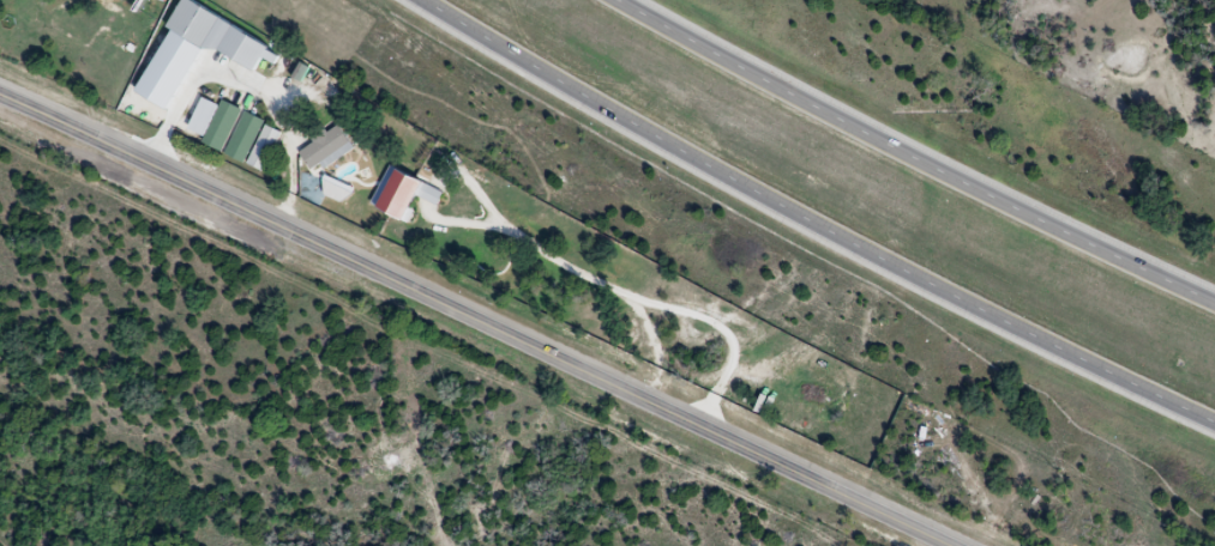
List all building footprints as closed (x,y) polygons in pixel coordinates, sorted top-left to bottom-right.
[(195,0),(186,0),(171,28),(211,48),(227,17),(195,0)] [(226,152),(245,108),(224,100),(206,143),(226,152)] [(249,163),(268,120),(248,112),(229,155),(249,163)] [(302,151),(317,173),(357,146),(342,124),(302,151)] [(375,206),(413,221),(421,199),(441,207),(448,189),(390,166),(375,206)] [(817,408),(824,395),(803,384),(797,396),(817,408)]
